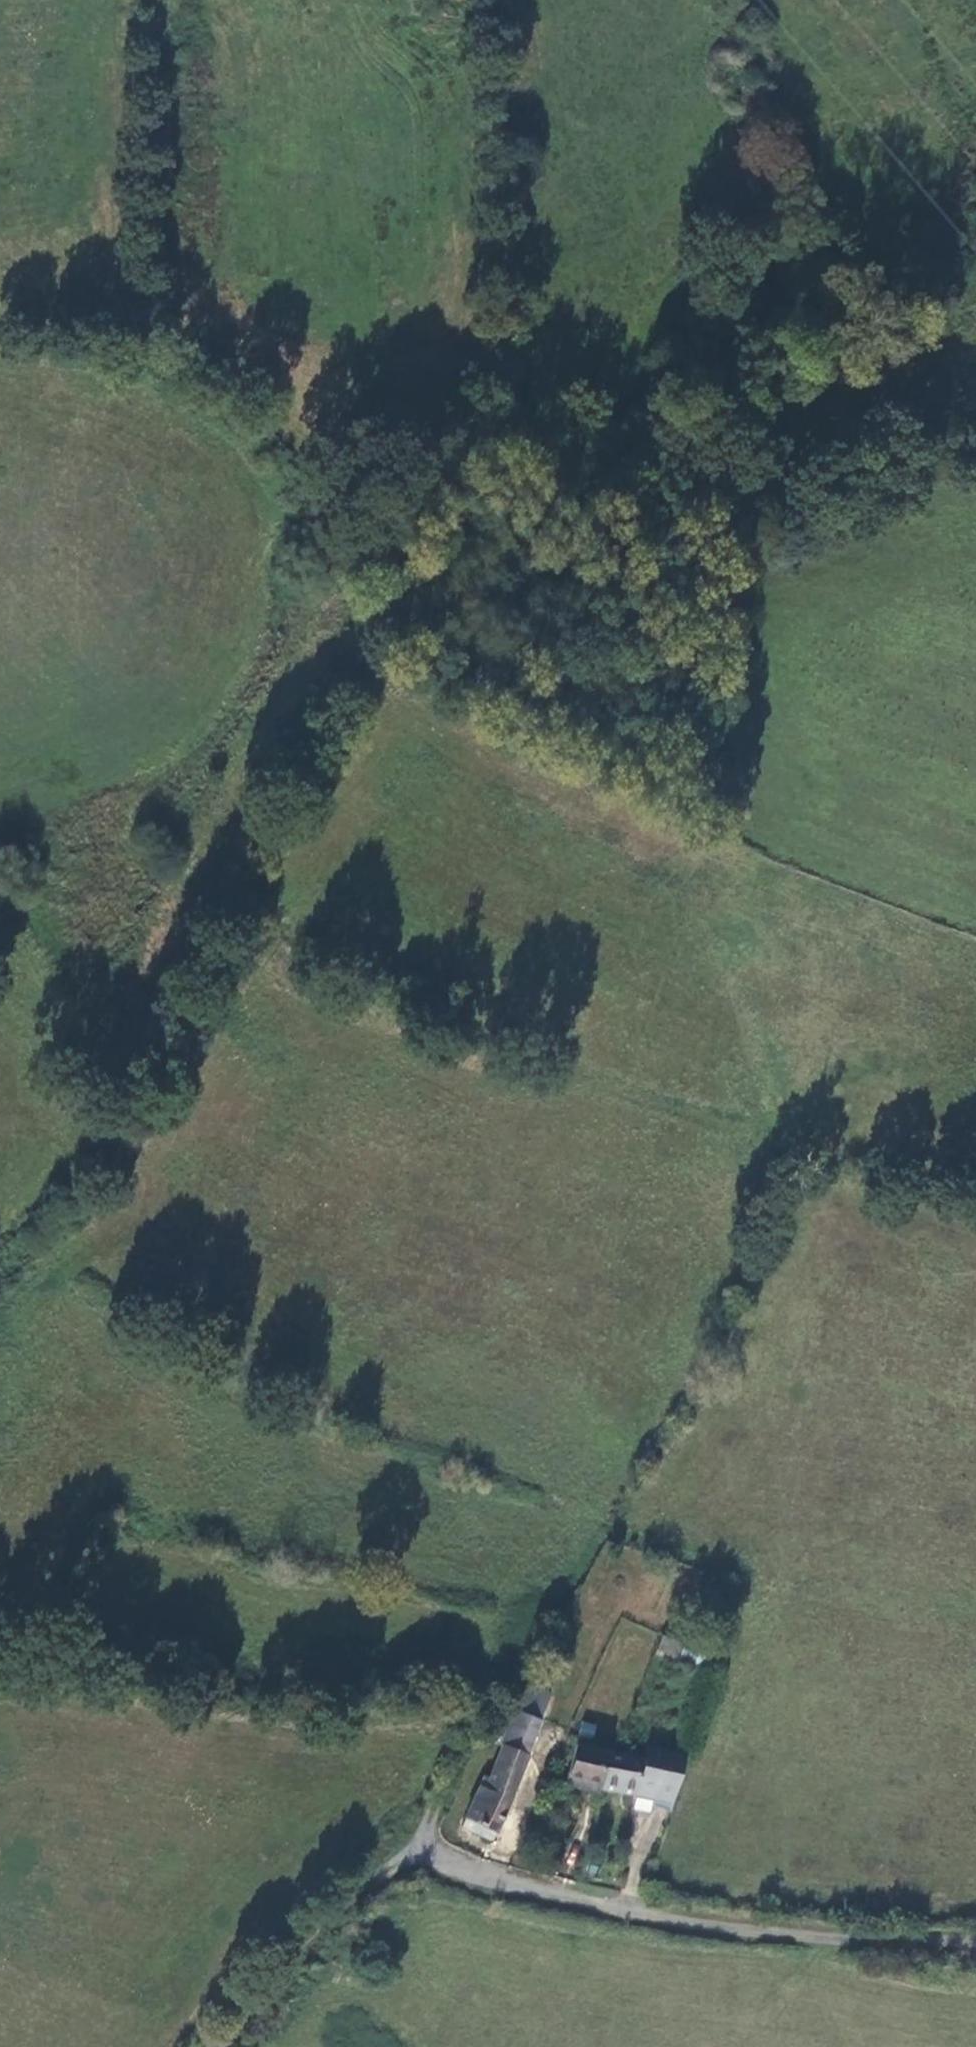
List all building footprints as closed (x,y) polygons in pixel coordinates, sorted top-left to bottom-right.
[(709,1663),(714,1651),(663,1640),(658,1655),(677,1662),(682,1654),(709,1663)] [(459,1825),(492,1838),(547,1701),(518,1690),(496,1744),(500,1746),(487,1776),(480,1773),(459,1825)] [(686,1745),(649,1738),(646,1756),(614,1749),(608,1776),(641,1783),(639,1794),(657,1798),(675,1801),(686,1745)] [(573,1769),(608,1776),(614,1749),(578,1742),(573,1769)] [(639,1794),(638,1801),(655,1805),(657,1798),(639,1794)]
